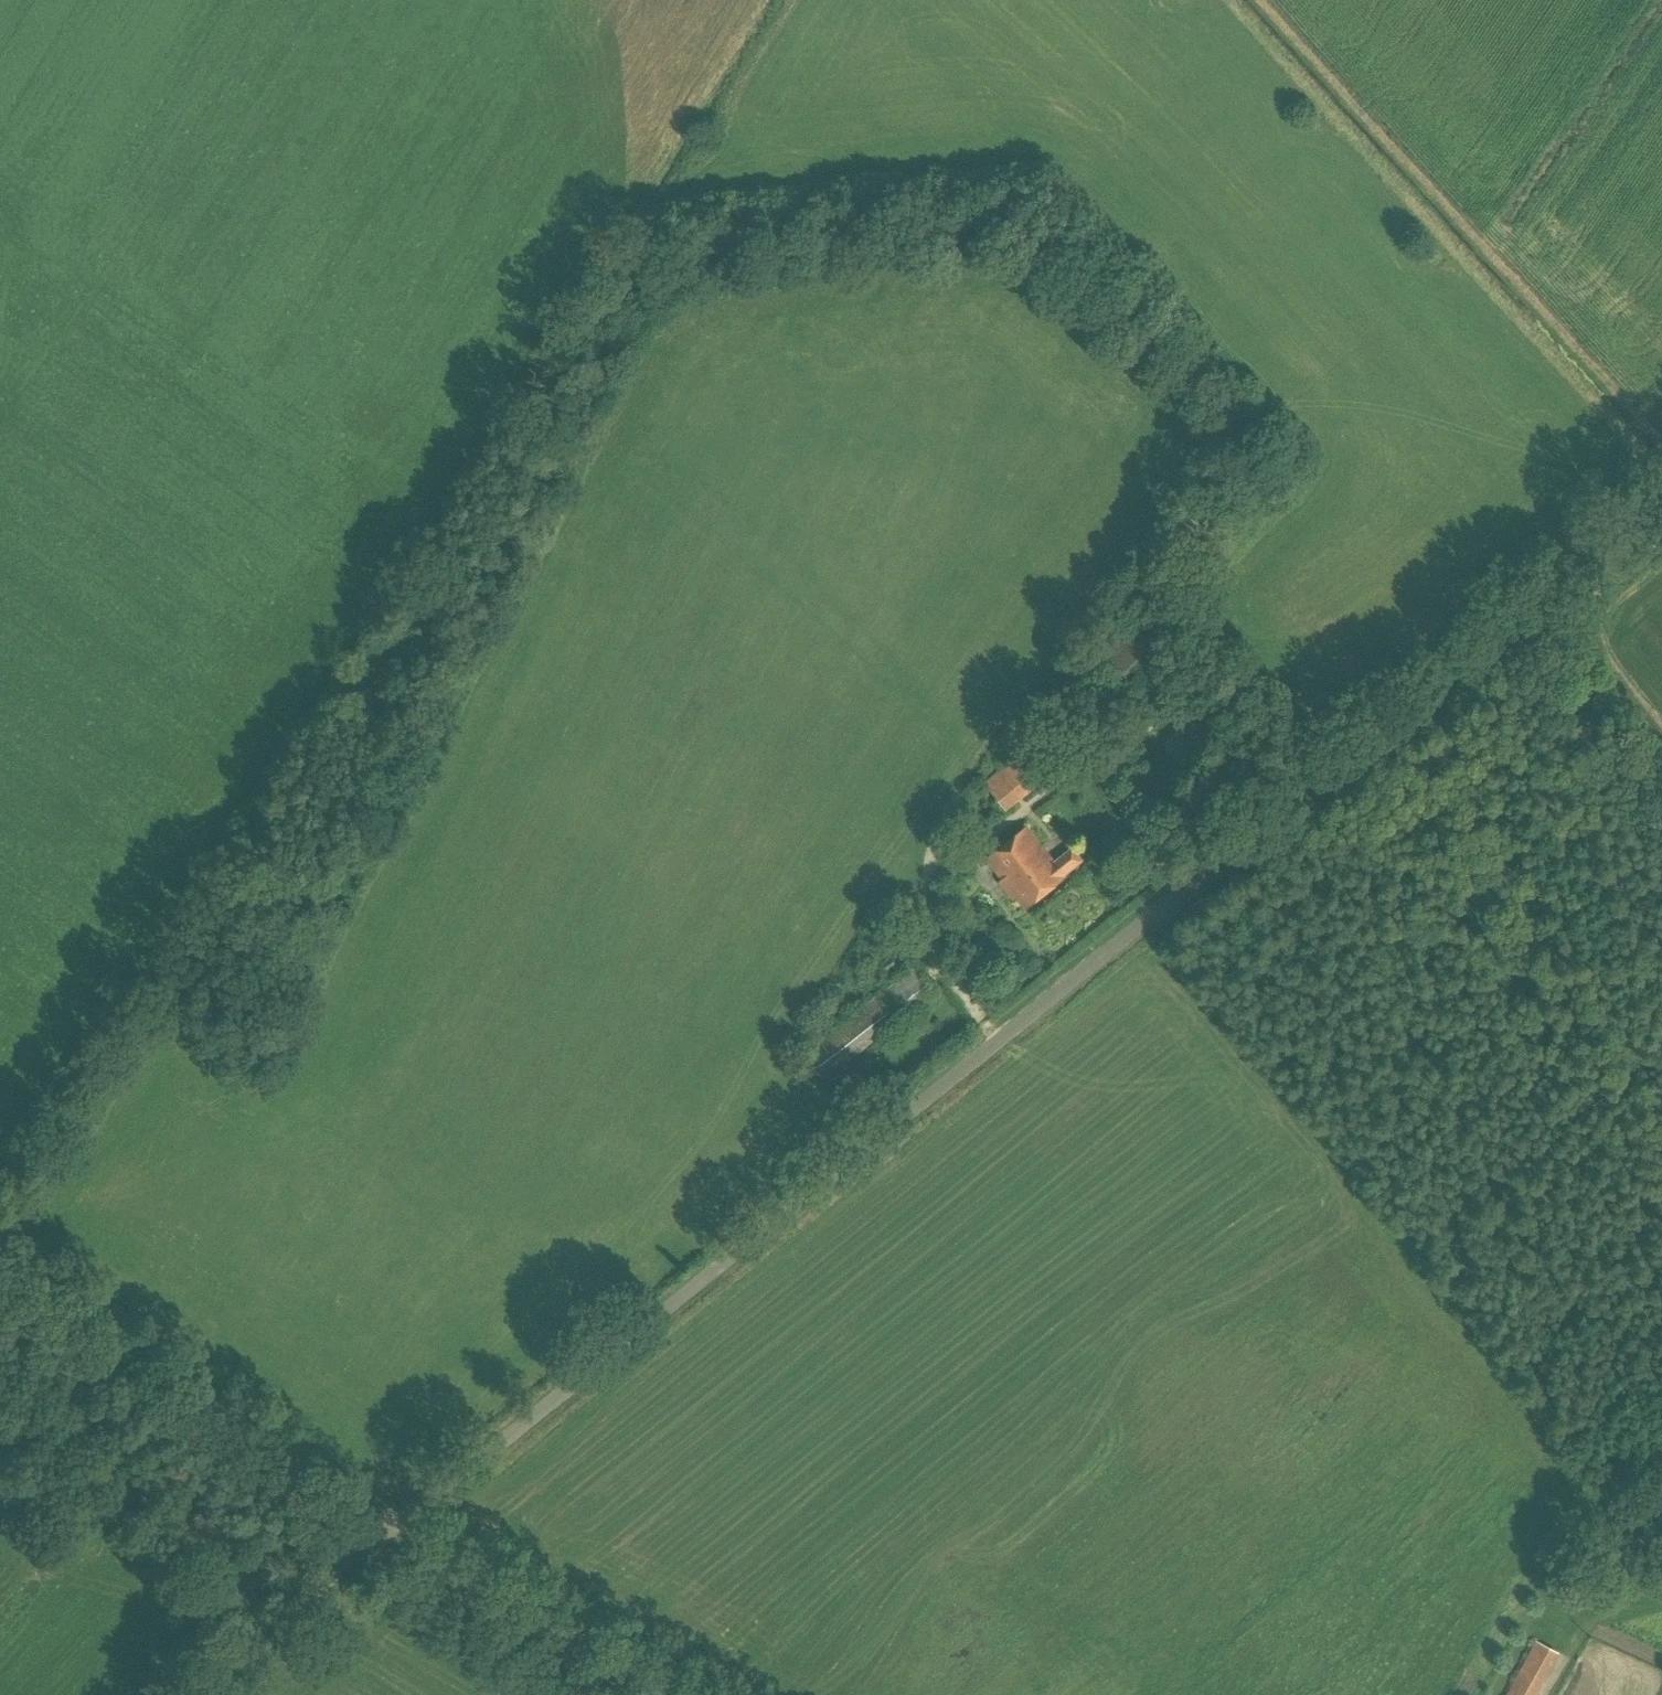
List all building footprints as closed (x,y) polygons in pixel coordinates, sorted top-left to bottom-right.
[(1100,650),(1133,684),(1164,655),(1131,620),(1100,650)] [(983,783),(1004,810),(1034,787),(1013,760),(983,783)] [(1018,898),(1027,908),(1067,877),(1065,874),(1082,860),(1073,848),(1055,862),(1027,827),(987,858),(1003,878),(1000,881),(1015,900),(1018,898)] [(903,939),(913,954),(923,947),(912,932),(903,939)] [(801,1052),(821,1078),(936,993),(915,965),(801,1052)] [(273,1553),(280,1558),(284,1552),(277,1547),(273,1553)] [(1557,1653),(1536,1641),(1506,1694),(1533,1694),(1557,1653)]
